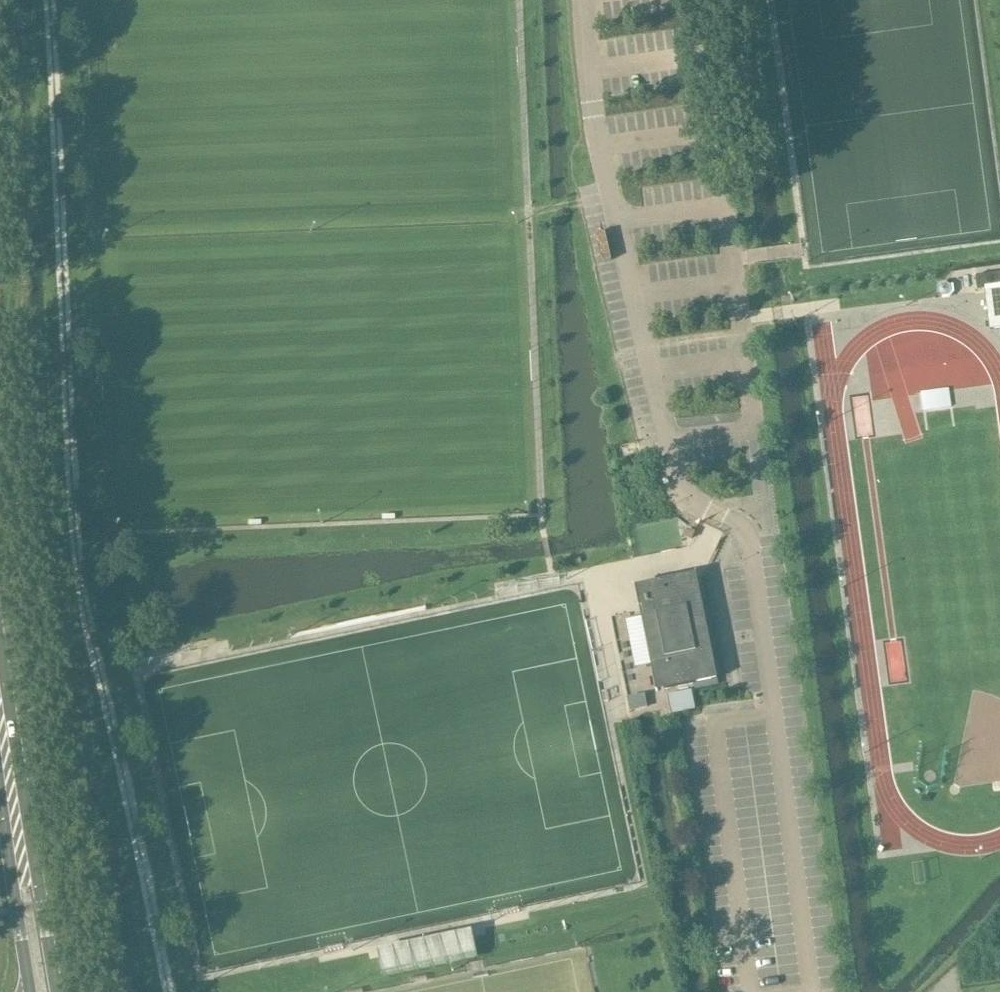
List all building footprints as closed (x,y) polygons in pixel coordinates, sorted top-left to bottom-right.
[(976,275),(977,287),(999,285),(999,272),(976,275)] [(986,290),(990,329),(999,328),(999,288),(986,290)] [(652,665),(659,664),(664,689),(694,683),(717,678),(696,573),(642,584),(648,609),(641,610),(652,665)] [(718,684),(717,678),(694,683),(695,689),(718,684)] [(692,690),(668,695),(672,715),(696,710),(692,690)] [(645,694),(628,697),(631,711),(648,708),(645,694)] [(640,939),(644,958),(653,956),(649,937),(640,939)]
